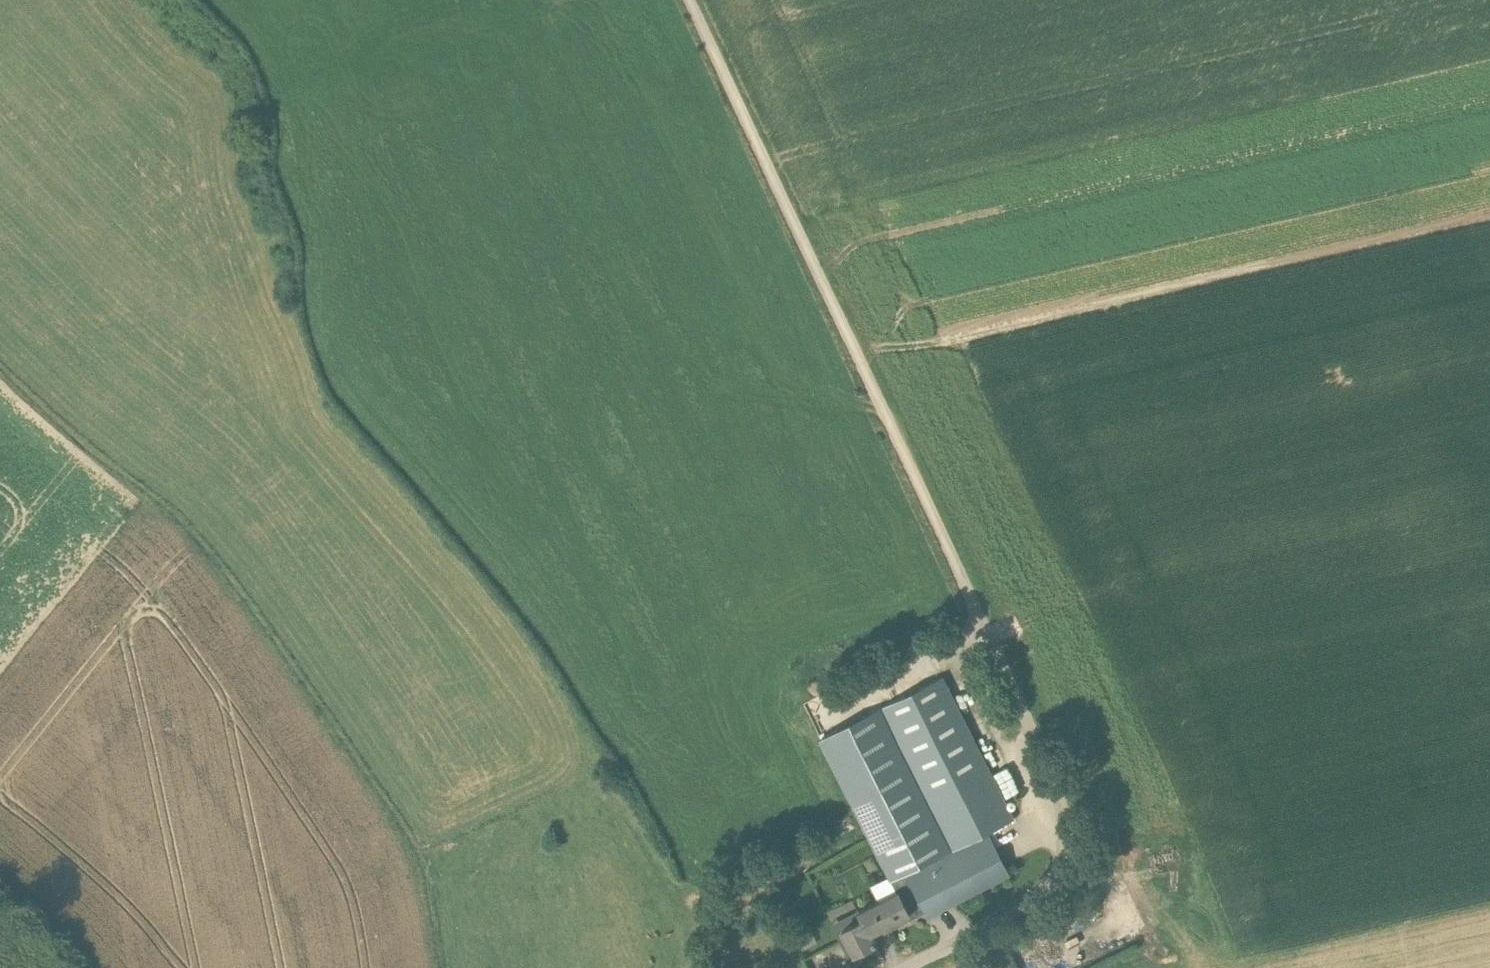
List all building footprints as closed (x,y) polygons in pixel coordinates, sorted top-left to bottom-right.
[(926,797),(986,764),(943,676),(881,708),(926,797)] [(881,708),(820,738),(890,882),(892,881),(903,881),(911,881),(912,881),(908,873),(917,869),(921,866),(925,874),(940,867),(958,858),(926,797),(881,708)] [(1014,819),(986,764),(926,797),(958,858),(992,840),(988,832),(1014,819)] [(917,869),(908,873),(912,881),(911,881),(924,907),(928,916),(1010,875),(992,840),(958,858),(940,867),(925,874),(921,866),(917,869)] [(864,919),(842,930),(854,953),(876,942),(872,933),(895,922),(924,907),(911,881),(903,881),(892,881),(898,891),(876,902),(859,910),(864,919)]
